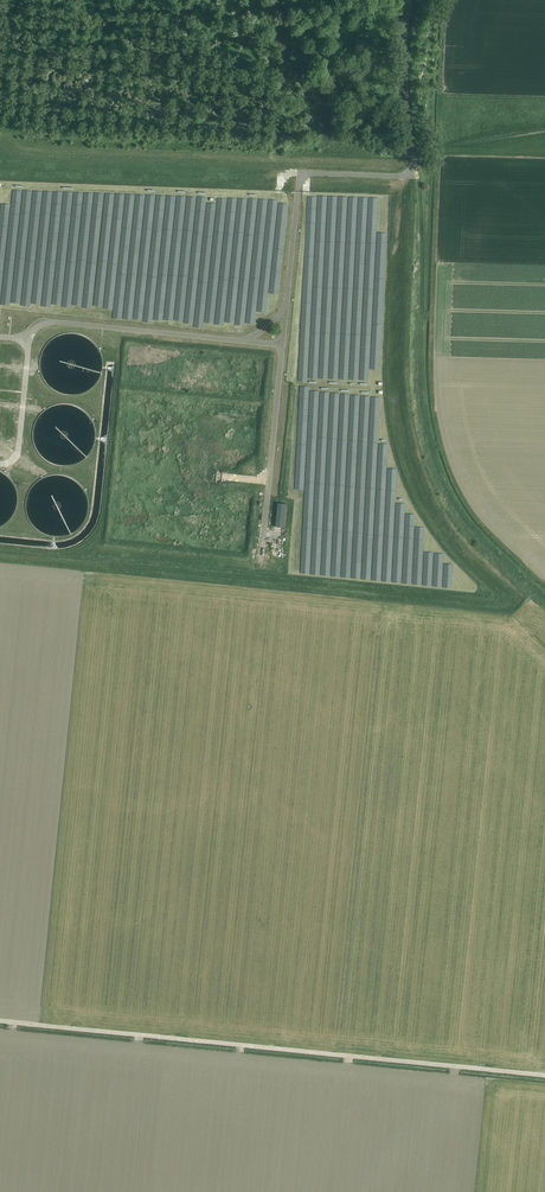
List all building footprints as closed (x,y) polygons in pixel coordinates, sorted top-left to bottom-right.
[(376,418),(378,397),(347,394),(346,389),(338,389),(341,393),(318,391),(320,399),(322,398),(326,403),(326,395),(329,400),(329,402),(341,399),(326,409),(325,407),(325,403),(322,403),(321,417),(326,417),(327,413),(331,413),(331,417),(345,418),(345,413),(352,414),(348,417),(355,417),(356,417),(356,413),(363,414),(363,417),(376,418)] [(278,503),(276,527),(284,528),(286,504),(278,503)] [(415,542),(415,548),(419,557),(429,558),(428,560),(431,562),(427,564),(433,565),(442,570),(441,572),(437,572),(437,577),(440,576),(441,578),(444,576),(446,578),(446,582),(442,579),(435,582),(435,586),(449,587),(450,563),(441,563),(441,552),(421,552),(422,527),(412,527),(412,514),(402,513),(402,503),(394,503),(410,539),(415,542)]
